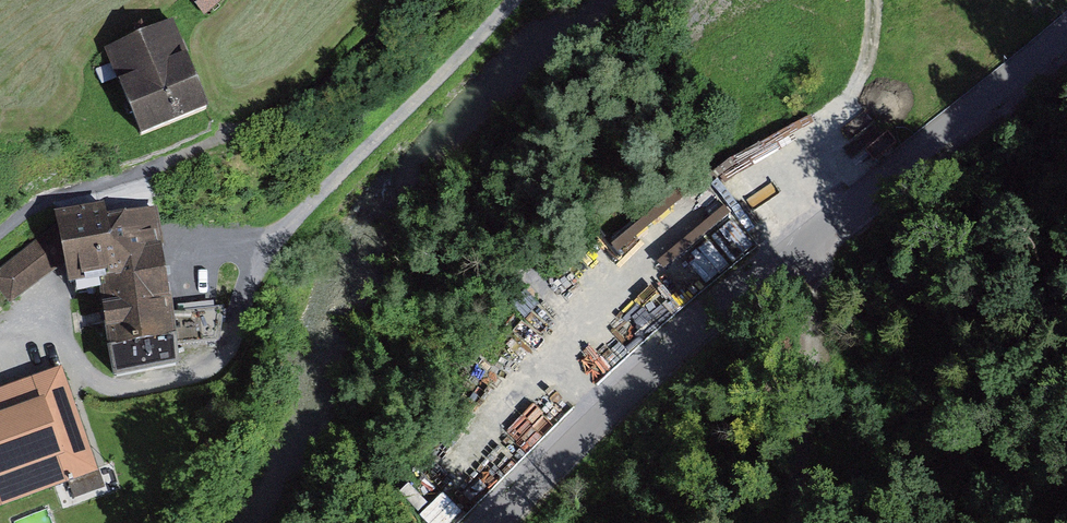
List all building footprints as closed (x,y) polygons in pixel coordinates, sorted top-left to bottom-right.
[(228,0),(192,0),(207,18),(228,0)] [(143,140),(208,114),(170,19),(105,45),(143,140)] [(114,376),(179,365),(161,209),(110,218),(107,202),(58,211),(73,288),(101,279),(114,376)] [(0,271),(0,301),(7,310),(61,270),(53,231),(0,271)] [(0,392),(0,513),(101,477),(62,370),(0,392)]
